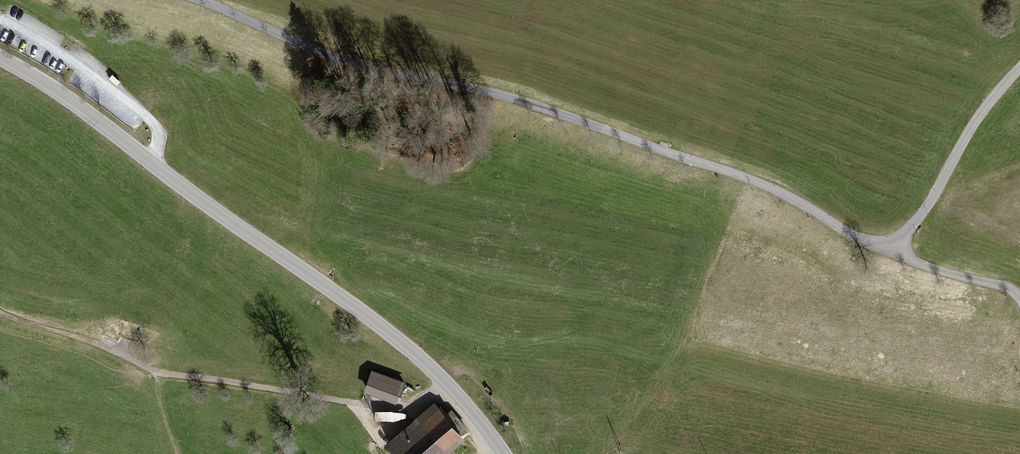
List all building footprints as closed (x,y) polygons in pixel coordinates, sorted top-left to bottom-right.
[(401,384),(369,372),(361,393),(393,405),(401,384)] [(432,405),(383,445),(390,453),(447,453),(463,442),(432,405)]
